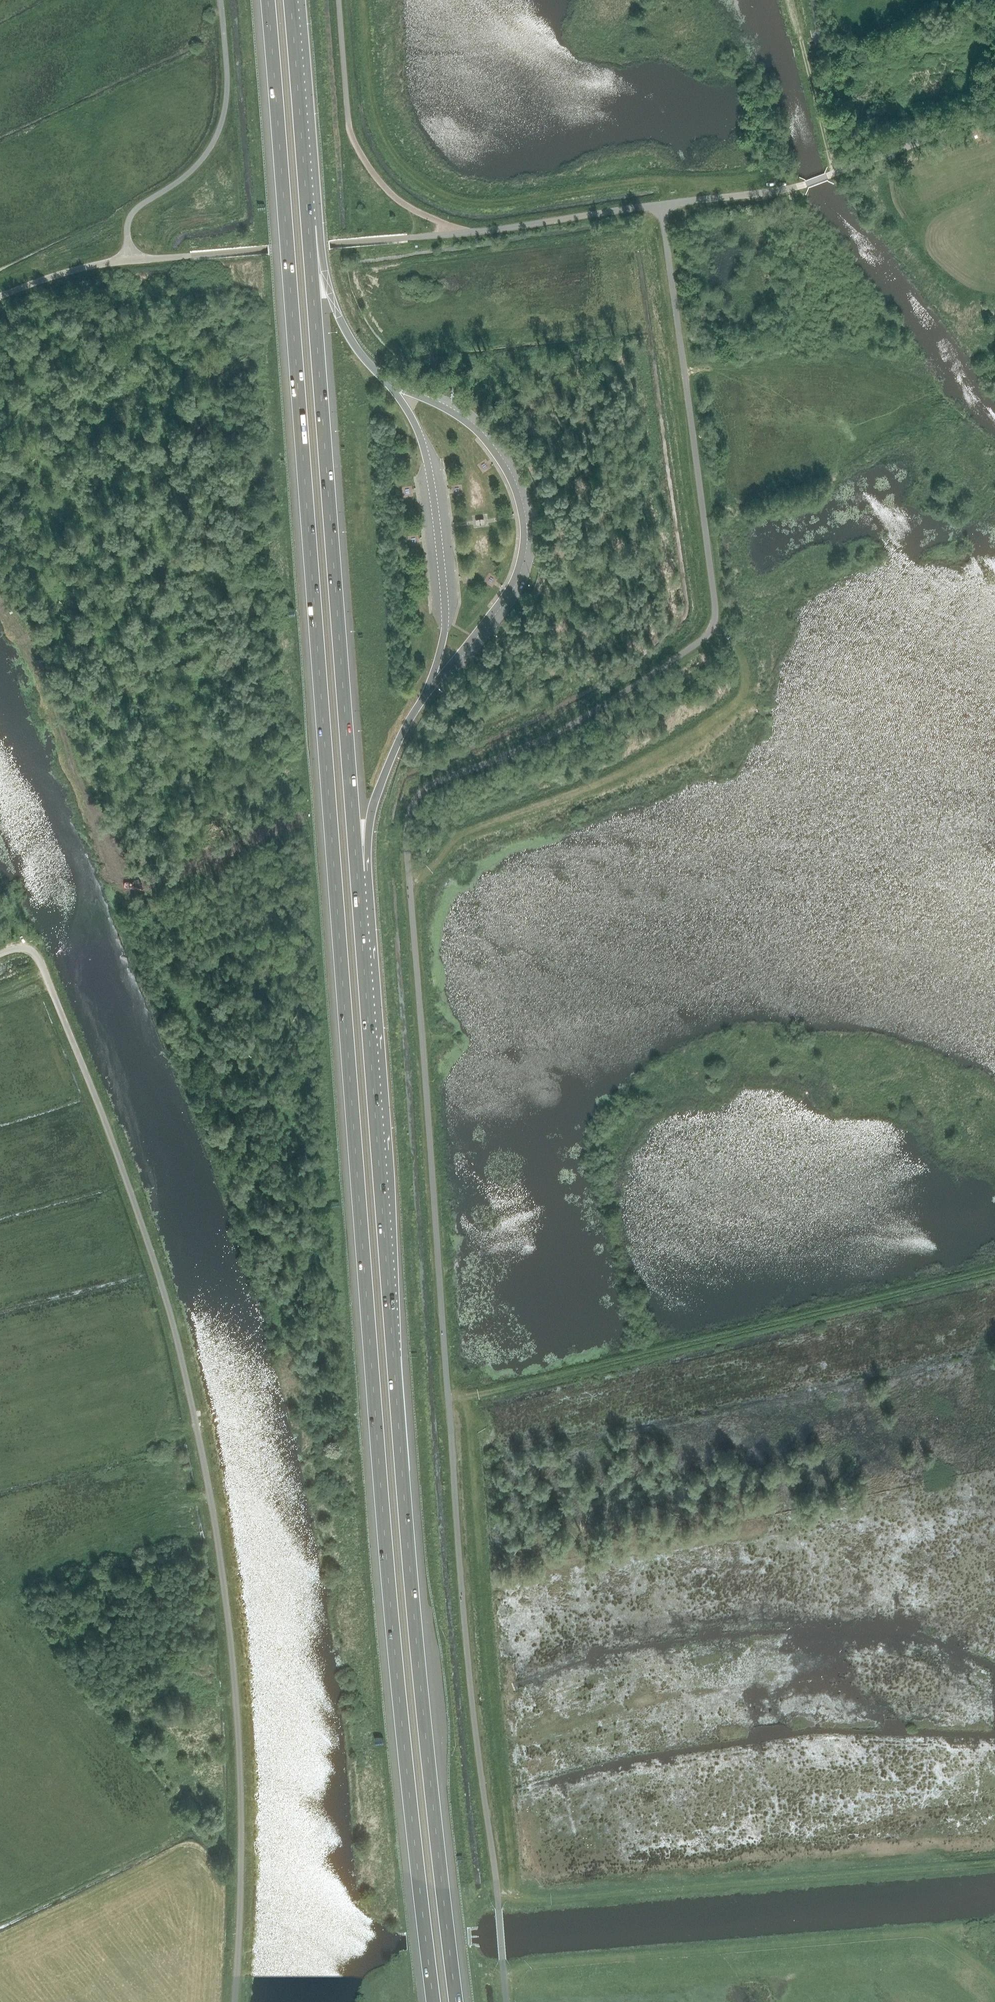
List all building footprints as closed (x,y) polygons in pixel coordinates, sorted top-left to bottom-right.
[(403,487),(405,497),(416,495),(414,485),(403,487)]
